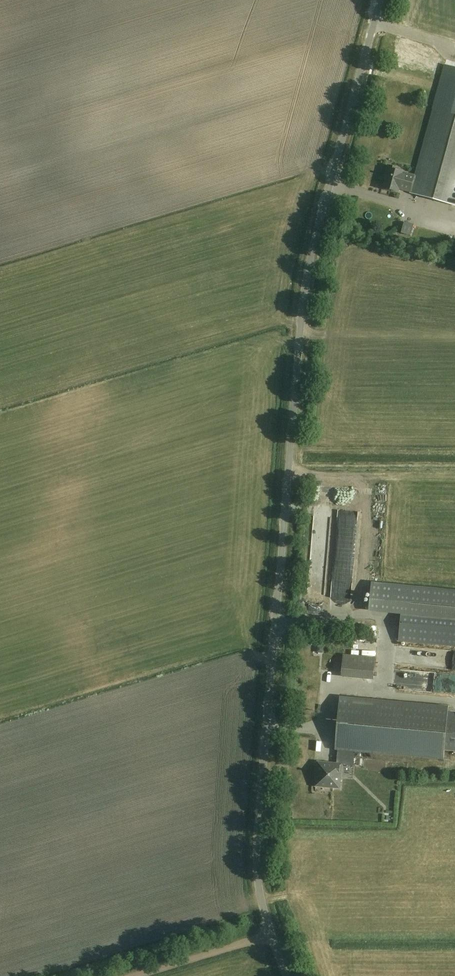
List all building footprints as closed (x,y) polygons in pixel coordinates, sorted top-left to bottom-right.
[(434,108),(413,181),(402,178),(404,172),(398,171),(399,168),(389,165),(386,175),(387,176),(384,188),(398,192),(399,188),(411,191),(410,193),(454,206),(454,113),(434,108)] [(335,496),(335,487),(321,487),(321,496),(335,496)] [(355,564),(357,517),(344,517),(342,569),(352,570),(352,563),(355,564)] [(376,549),(376,564),(388,564),(388,549),(376,549)] [(347,612),(376,614),(375,637),(445,642),(449,589),(349,582),(347,612)] [(376,680),(378,658),(351,656),(352,644),(347,644),(344,678),(376,680)] [(414,658),(433,659),(434,651),(414,651),(414,658)] [(316,786),(340,788),(342,765),(354,766),(355,751),(444,759),(445,751),(454,751),(454,712),(449,711),(449,707),(340,697),(335,750),(340,750),(339,764),(318,762),(316,786)] [(382,778),(383,762),(367,761),(367,777),(382,778)]
